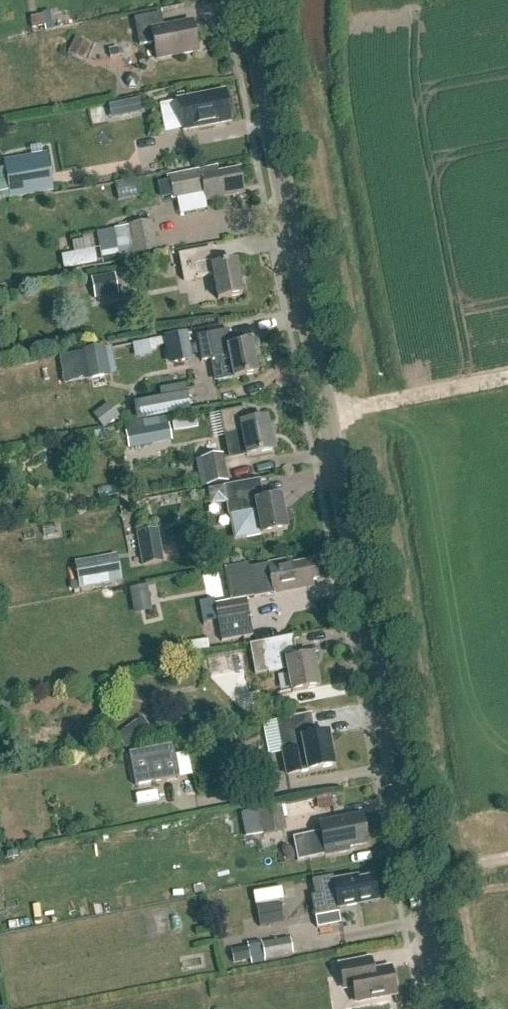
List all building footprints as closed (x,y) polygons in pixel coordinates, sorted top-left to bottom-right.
[(163,27),(161,14),(134,19),(140,47),(153,44),(157,60),(198,53),(192,22),(163,27)] [(43,16),(30,18),(32,29),(45,27),(43,16)] [(76,38),(69,53),(81,60),(88,45),(76,38)] [(183,132),(230,123),(224,92),(177,101),(183,132)] [(112,102),(113,115),(143,113),(142,99),(112,102)] [(10,199),(52,191),(45,152),(3,160),(10,199)] [(219,173),(218,167),(170,177),(174,199),(203,194),(204,201),(244,194),(239,169),(219,173)] [(135,179),(114,183),(118,201),(139,197),(135,179)] [(119,259),(158,251),(151,221),(113,229),(119,259)] [(113,229),(96,233),(101,263),(119,259),(113,229)] [(216,265),(213,249),(179,255),(184,281),(213,275),(218,300),(243,295),(236,261),(216,265)] [(94,250),(60,256),(63,269),(96,263),(94,250)] [(94,300),(118,295),(114,273),(90,278),(94,300)] [(231,347),(228,331),(207,335),(212,361),(228,358),(232,380),(257,375),(251,343),(231,347)] [(169,364),(187,361),(182,334),(164,337),(169,364)] [(86,379),(110,375),(105,347),(81,351),(86,379)] [(136,421),(189,411),(186,393),(133,403),(136,421)] [(106,404),(93,415),(104,429),(117,418),(106,404)] [(248,423),(245,410),(220,414),(224,438),(225,438),(229,459),(245,456),(246,458),(272,453),(266,420),(248,423)] [(176,432),(201,424),(197,412),(172,421),(176,432)] [(171,440),(168,425),(128,434),(131,449),(171,440)] [(205,487),(227,482),(222,455),(200,459),(205,487)] [(263,501),(259,481),(222,487),(228,517),(241,515),(246,539),(287,531),(281,498),(263,501)] [(141,566),(163,562),(157,530),(136,533),(141,566)] [(78,589),(120,581),(115,554),(73,562),(78,589)] [(291,566),(289,560),(267,565),(268,565),(248,569),(253,598),(312,588),(311,582),(317,581),(313,562),(291,566)] [(132,613),(152,610),(148,585),(128,588),(132,613)] [(252,636),(245,598),(213,604),(212,600),(198,602),(202,624),(216,621),(220,642),(252,636)] [(292,660),(289,647),(288,639),(249,647),(255,676),(267,673),(267,674),(287,671),(292,693),(317,688),(311,656),(292,660)] [(310,715),(276,722),(287,776),(334,767),(328,734),(314,736),(310,715)] [(142,717),(116,737),(126,749),(152,730),(142,717)] [(134,786),(178,778),(173,755),(171,745),(128,753),(134,786)] [(261,835),(285,831),(281,806),(257,811),(257,813),(261,835)] [(261,835),(257,813),(241,816),(245,839),(261,835)] [(325,857),(349,852),(348,848),(366,845),(360,816),(318,824),(321,838),(294,843),(298,862),(325,856),(325,857)] [(358,881),(357,877),(333,882),(332,878),(311,882),(315,898),(310,899),(314,919),(339,914),(338,910),(356,906),(355,903),(376,899),(372,878),(358,881)] [(260,927),(282,923),(279,904),(257,908),(260,927)] [(231,951),(234,964),(249,961),(250,965),(264,962),(264,960),(292,954),(289,939),(261,945),(260,941),(246,943),(247,947),(231,951)] [(364,973),(362,961),(339,966),(344,991),(353,990),(355,1003),(395,996),(389,968),(364,973)]
